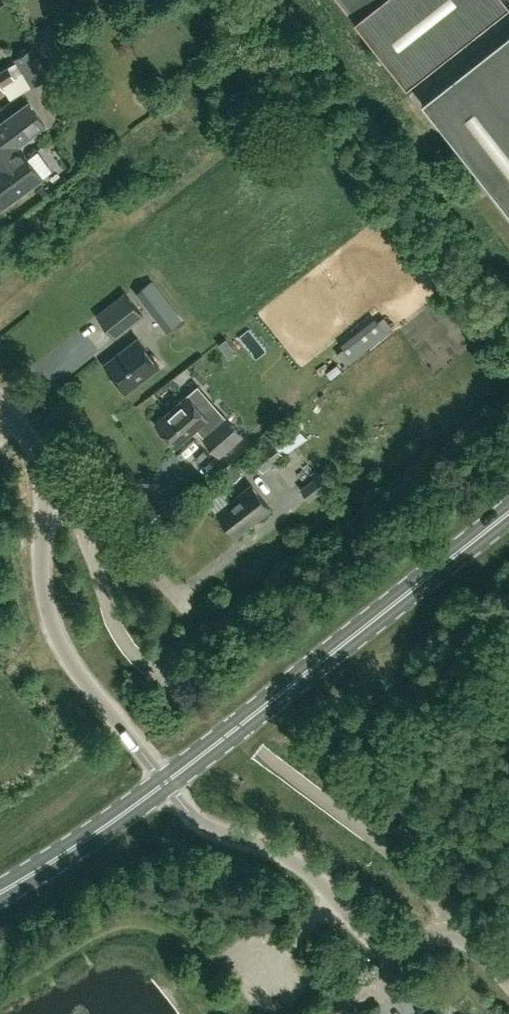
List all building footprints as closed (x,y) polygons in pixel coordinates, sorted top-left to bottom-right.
[(377,0),(341,0),(354,17),(377,0)] [(354,17),(407,84),(508,3),(508,0),(377,0),(354,17)] [(422,100),(508,210),(508,32),(422,100)] [(30,86),(49,75),(32,47),(13,58),(30,86)] [(5,90),(2,84),(15,77),(9,66),(0,71),(0,93),(5,90)] [(44,177),(21,145),(47,125),(30,101),(0,123),(0,200),(4,206),(44,177)] [(182,318),(151,279),(135,292),(159,323),(166,331),(182,318)] [(115,338),(144,315),(125,290),(96,314),(115,338)] [(127,390),(158,366),(135,335),(123,345),(125,348),(106,363),(127,390)] [(177,445),(197,427),(202,433),(225,413),(220,407),(209,416),(189,393),(157,422),(177,445)] [(220,454),(243,434),(225,413),(202,433),(220,454)] [(273,439),(251,455),(264,471),(285,455),(273,439)] [(231,482),(242,474),(232,462),(218,473),(225,482),(229,479),(231,482)] [(310,498),(330,482),(322,471),(301,487),(310,498)] [(270,507),(252,483),(231,499),(223,490),(210,501),(236,534),(270,507)]
